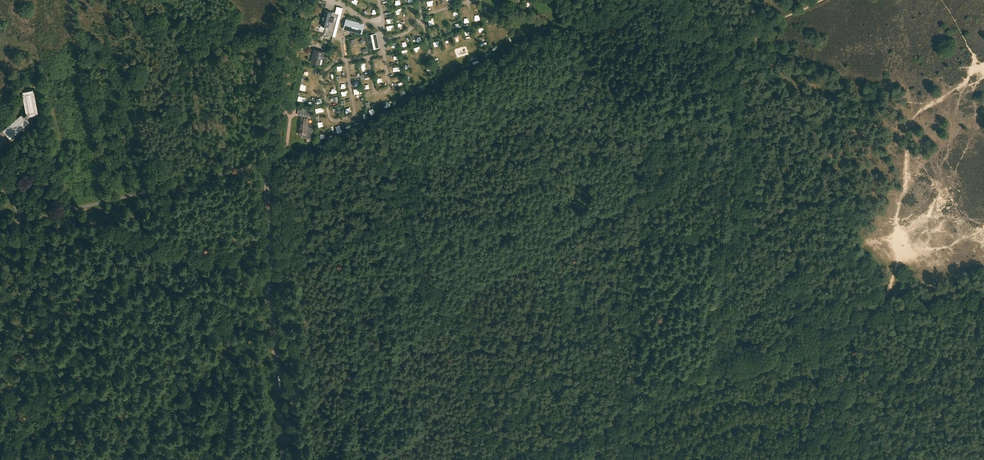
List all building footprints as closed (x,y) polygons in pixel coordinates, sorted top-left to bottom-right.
[(319,32),(333,36),(338,14),(341,15),(343,8),(337,6),(335,13),(324,10),(320,25),(321,25),(319,32)] [(346,18),(343,29),(362,34),(365,23),(346,18)] [(376,33),(367,34),(370,49),(379,47),(376,33)] [(324,52),(314,49),(311,62),(319,64),(321,58),(322,58),(324,52)] [(29,122),(25,118),(29,115),(37,113),(37,111),(34,91),(32,89),(23,90),(22,93),(26,113),(23,116),(22,114),(3,130),(10,138),(29,122)] [(308,117),(301,116),(299,133),(303,134),(302,137),(310,138),(312,128),(309,128),(310,124),(307,124),(308,117)]
